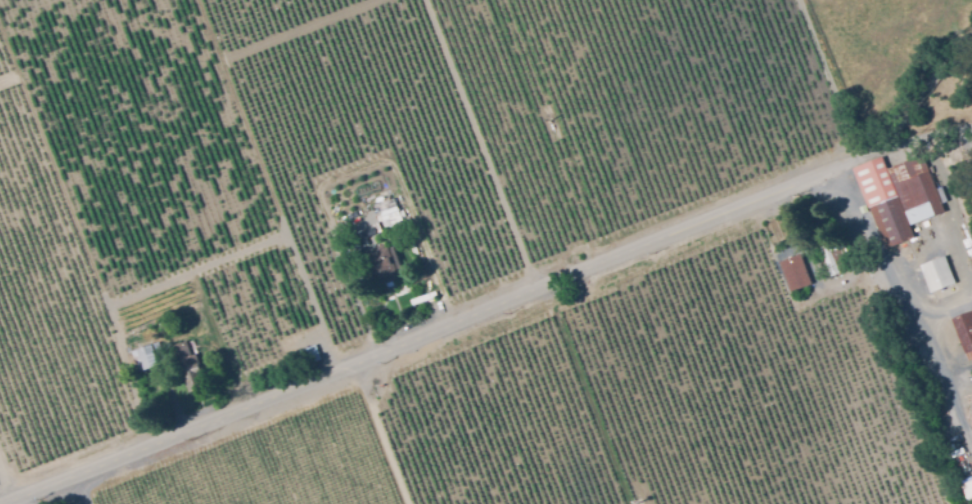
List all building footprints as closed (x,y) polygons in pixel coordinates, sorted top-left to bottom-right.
[(885,248),(854,169),(883,157),(887,169),(922,155),(945,211),(910,225),(914,236),(885,248)] [(387,229),(383,220),(381,221),(379,215),(382,214),(378,205),(394,199),(402,223),(387,229)] [(371,231),(375,241),(363,245),(359,235),(371,231)] [(830,276),(817,245),(829,240),(831,245),(841,241),(844,247),(834,251),(842,271),(830,276)] [(381,285),(368,250),(388,243),(390,249),(394,247),(404,277),(381,285)] [(790,291),(780,262),(800,255),(811,283),(790,291)] [(931,292),(921,266),(946,256),(956,283),(931,292)] [(165,332),(159,314),(169,311),(175,328),(165,332)] [(952,318),(971,311),(971,360),(968,361),(952,318)] [(189,392),(187,386),(185,387),(173,346),(187,342),(191,356),(197,354),(207,387),(189,392)] [(138,373),(132,352),(159,343),(166,364),(138,373)]
